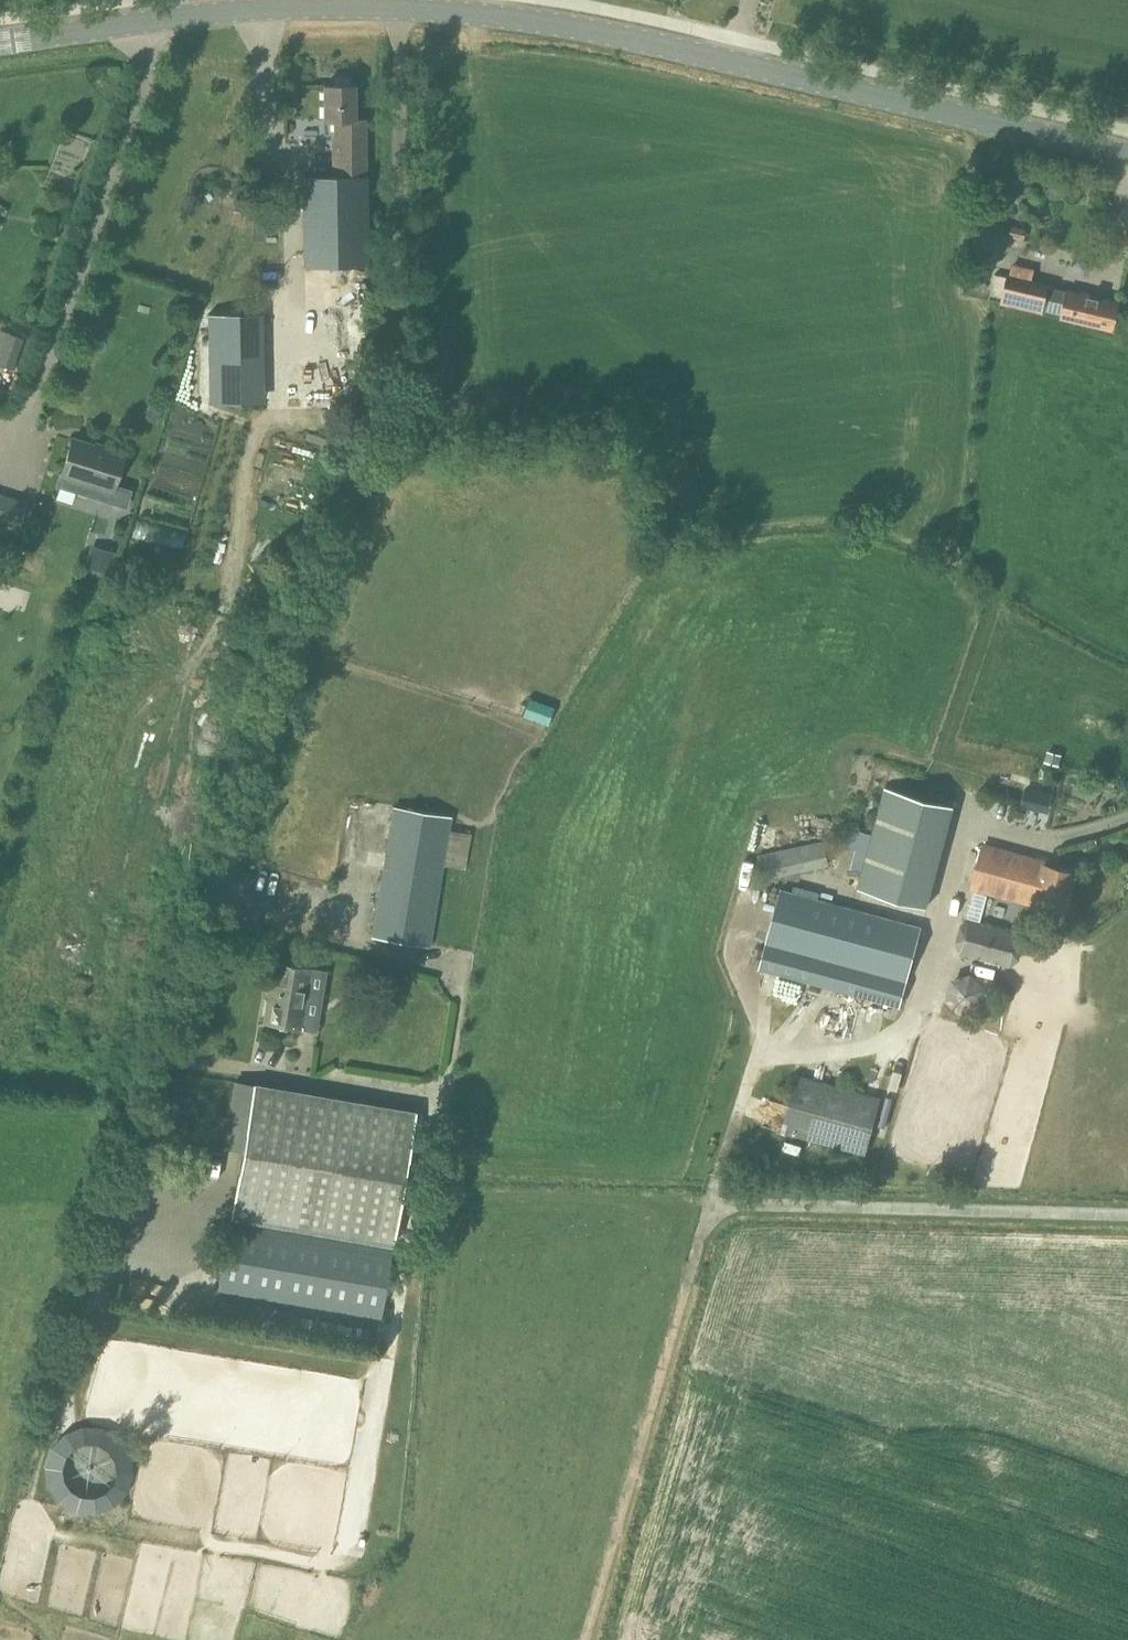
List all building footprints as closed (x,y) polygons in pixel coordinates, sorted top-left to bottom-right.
[(321,64),(322,85),(346,84),(345,63),(321,64)] [(303,178),(304,206),(303,206),(305,267),(369,265),(368,206),(367,206),(367,175),(366,119),(354,119),(354,85),(324,85),(324,121),(334,121),(334,149),(333,149),(333,177),(303,178)] [(234,211),(231,224),(246,227),(249,215),(234,211)] [(1048,285),(1009,277),(1003,304),(1041,313),(1042,312),(1048,285)] [(1069,291),(1063,317),(1062,319),(1112,331),(1118,302),(1069,291)] [(0,331),(0,365),(6,368),(18,338),(0,331)] [(149,405),(144,419),(157,423),(161,409),(149,405)] [(58,487),(126,508),(132,489),(114,484),(124,452),(106,446),(106,449),(73,438),(58,487)] [(19,527),(26,504),(0,496),(0,521),(19,527)] [(91,545),(85,567),(109,574),(115,552),(91,545)] [(1048,813),(1052,793),(1024,787),(1020,807),(1048,813)] [(925,915),(951,814),(882,796),(856,898),(925,915)] [(429,946),(450,817),(395,808),(374,937),(429,946)] [(757,855),(763,881),(830,866),(825,841),(757,855)] [(1067,911),(1077,873),(1046,864),(1047,863),(984,845),(972,889),(1035,905),(1036,903),(1067,911)] [(921,929),(781,892),(760,972),(900,1008),(921,929)] [(960,954),(1010,967),(1020,960),(1024,943),(1021,934),(968,920),(961,926),(955,943),(960,954)] [(274,963),(265,1022),(302,1029),(312,969),(274,963)] [(943,967),(934,1002),(968,1010),(977,975),(943,967)] [(866,1156),(882,1098),(797,1075),(781,1133),(866,1156)] [(232,1218),(393,1246),(416,1112),(254,1084),(232,1218)] [(380,1318),(392,1252),(231,1224),(219,1290),(380,1318)]
